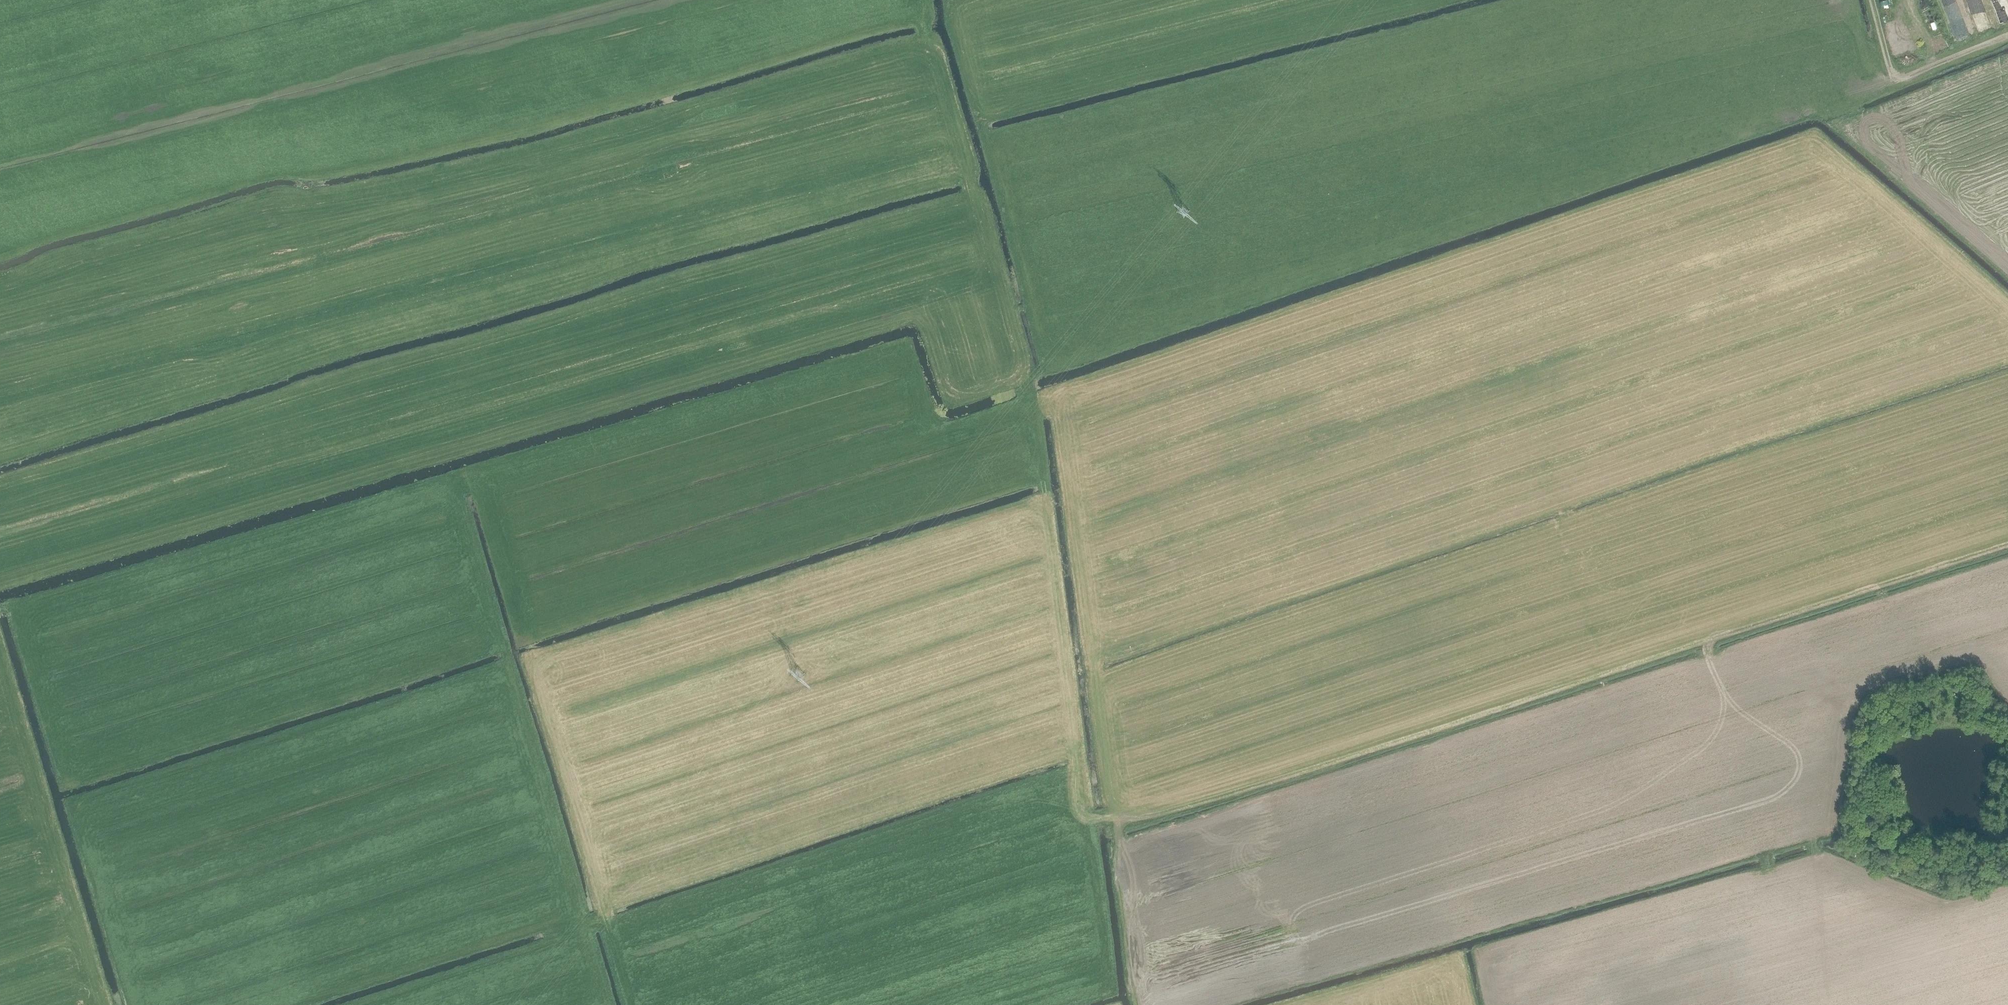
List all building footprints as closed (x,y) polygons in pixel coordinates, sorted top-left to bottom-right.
[(1986,31),(1992,28),(1982,1),(1970,5),(1979,29),(1985,27),(1986,31)]
